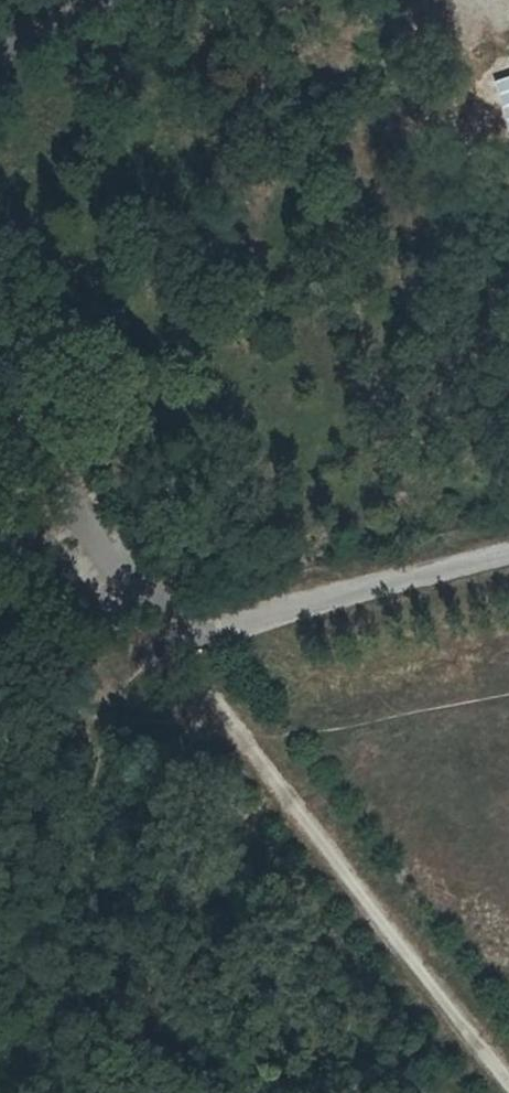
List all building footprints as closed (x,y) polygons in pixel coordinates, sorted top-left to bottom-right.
[(492,78),(508,137),(508,73),(492,78)]
